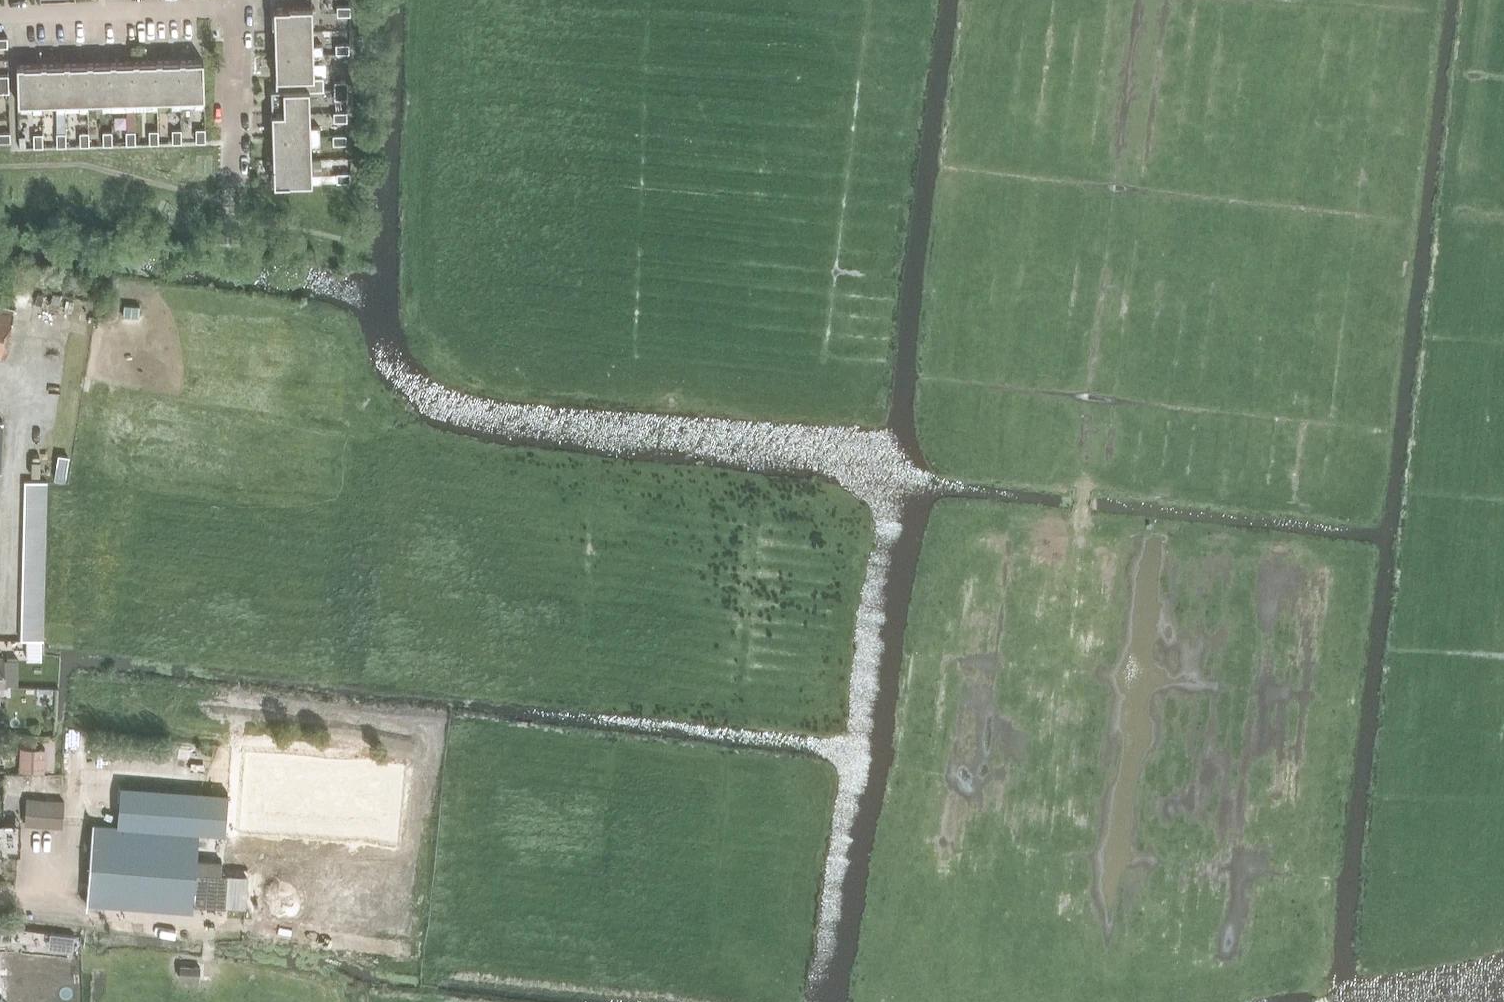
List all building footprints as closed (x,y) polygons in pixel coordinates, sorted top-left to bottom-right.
[(349,5),(336,6),(337,14),(349,14),(349,5)] [(273,33),(312,32),(311,6),(273,7),(273,33)] [(274,58),(313,57),(313,53),(322,53),(321,44),(312,45),(312,32),(273,33),(274,58)] [(348,44),(335,44),(335,52),(348,52),(348,44)] [(313,57),(274,58),(275,85),(324,84),(324,77),(314,77),(313,57)] [(203,97),(202,59),(174,60),(175,107),(180,107),(179,98),(194,98),(194,107),(203,107),(203,97)] [(175,107),(174,60),(151,61),(152,108),(157,108),(156,99),(171,98),(171,108),(175,107)] [(129,109),(128,61),(105,62),(106,110),(110,109),(110,100),(125,100),(125,109),(129,109)] [(152,108),(151,61),(128,61),(129,109),(133,109),(133,99),(148,99),(148,108),(152,108)] [(106,110),(105,62),(81,63),(83,110),(87,110),(87,101),(101,100),(102,110),(106,110)] [(60,111),(58,63),(35,64),(37,112),(41,112),(41,102),(55,102),(55,111),(60,111)] [(83,110),(81,63),(58,63),(60,111),(64,111),(64,102),(78,101),(79,110),(83,110)] [(16,65),(17,103),(32,103),(32,112),(37,112),(35,64),(16,65)] [(334,90),(346,89),(346,81),(334,82),(334,90)] [(270,111),(309,109),(309,91),(324,91),(324,84),(275,85),(275,89),(270,90),(270,111)] [(346,89),(334,90),(334,98),(347,98),(346,89)] [(309,109),(270,111),(271,138),(319,136),(319,128),(310,128),(309,109)] [(346,111),(333,112),(333,121),(346,120),(346,111)] [(171,143),(181,142),(180,129),(171,130),(171,143)] [(195,142),(204,142),(204,129),(195,129),(195,142)] [(148,143),(158,143),(157,130),(148,130),(148,143)] [(102,145),(111,144),(111,131),(102,132),(102,145)] [(125,144),(134,144),(134,131),(125,131),(125,144)] [(10,141),(9,132),(0,133),(0,142),(10,141)] [(79,145),(88,145),(88,132),(79,132),(79,145)] [(33,147),(42,146),(42,133),(33,134),(33,147)] [(56,146),(65,146),(65,133),(56,133),(56,146)] [(345,134),(332,135),(333,143),(346,143),(345,134)] [(272,160),(310,159),(310,145),(319,145),(319,136),(271,138),(272,160)] [(310,159),(272,160),(273,184),(311,183),(311,182),(320,182),(320,173),(311,174),(310,159)] [(349,181),(349,172),(336,172),(336,181),(349,181)] [(58,306),(61,295),(52,293),(50,304),(58,306)] [(2,358),(12,308),(0,305),(0,357),(2,358)] [(57,454),(53,479),(64,481),(68,456),(57,454)] [(24,481),(23,492),(46,493),(47,482),(24,481)] [(23,492),(23,503),(46,504),(46,493),(23,492)] [(23,503),(23,514),(46,515),(46,504),(23,503)] [(23,526),(46,527),(46,515),(23,514),(23,526)] [(23,526),(22,537),(46,538),(46,527),(23,526)] [(22,548),(45,549),(46,538),(22,537),(22,548)] [(22,548),(22,560),(45,560),(45,549),(22,548)] [(22,571),(45,572),(45,560),(22,560),(22,571)] [(22,571),(21,582),(45,583),(45,572),(22,571)] [(21,594),(44,594),(45,583),(21,582),(21,594)] [(21,594),(21,605),(44,606),(44,594),(21,594)] [(21,616),(44,617),(44,606),(21,605),(21,616)] [(21,616),(20,627),(44,628),(44,617),(21,616)] [(43,640),(44,628),(20,627),(20,639),(26,639),(37,639),(43,640)] [(26,639),(27,660),(37,660),(37,639),(26,639)] [(10,664),(8,688),(18,689),(19,674),(48,676),(49,668),(10,664)] [(12,715),(0,715),(0,730),(12,730),(12,715)] [(45,749),(21,748),(20,771),(44,772),(45,749)] [(118,825),(199,832),(202,791),(121,784),(118,825)] [(62,827),(64,801),(26,799),(25,824),(62,827)] [(199,832),(118,825),(92,823),(86,902),(193,911),(193,903),(197,859),(199,832)] [(197,859),(193,903),(224,906),(227,874),(220,873),(221,861),(197,859)] [(12,926),(10,941),(47,944),(48,929),(12,926)] [(199,979),(199,966),(180,965),(179,978),(199,979)]
